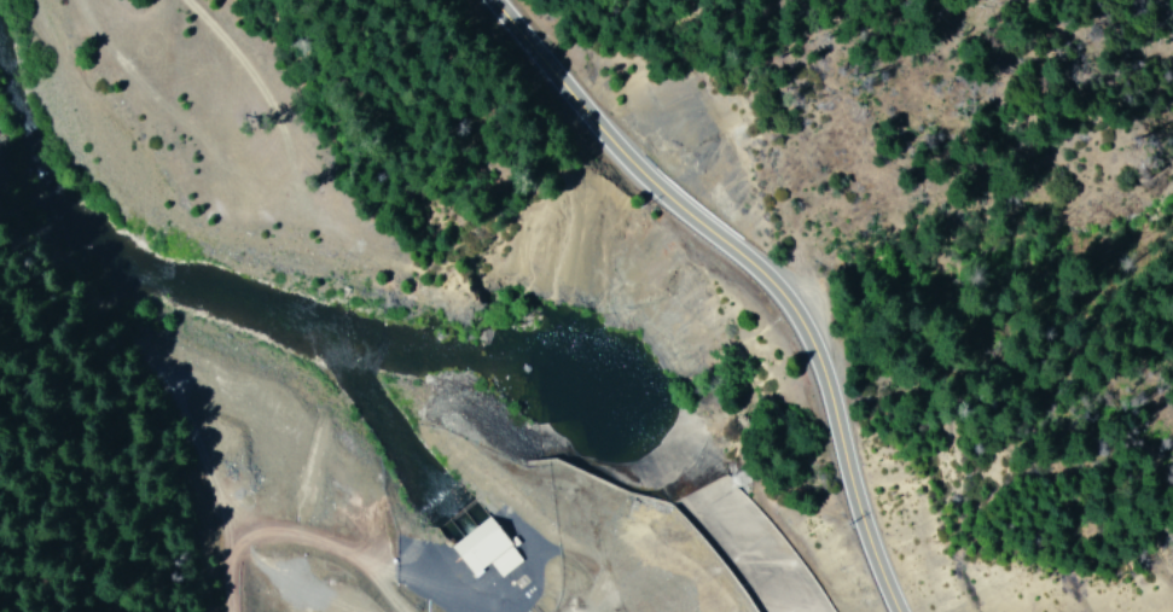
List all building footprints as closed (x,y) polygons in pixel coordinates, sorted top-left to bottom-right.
[(492,518),(452,550),(475,576),(490,564),(500,576),(524,556),(492,518)]
